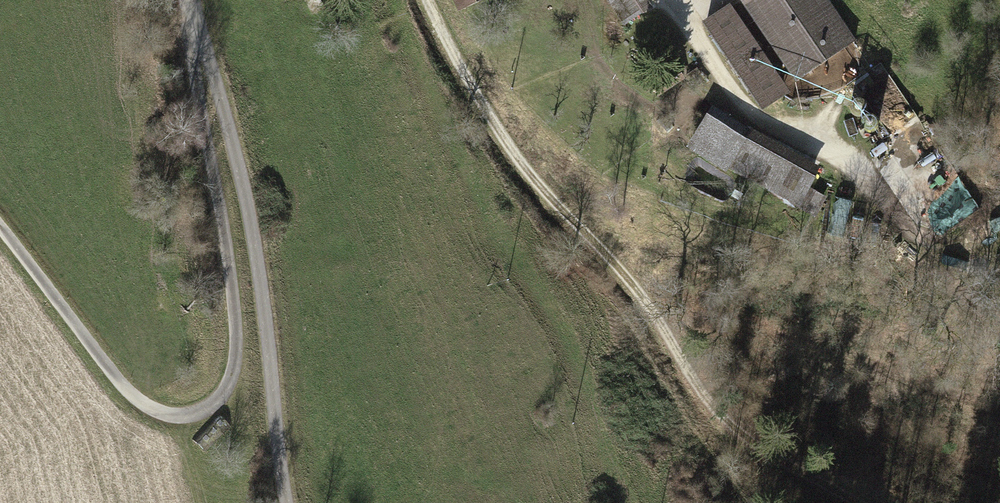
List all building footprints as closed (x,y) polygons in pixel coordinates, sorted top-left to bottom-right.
[(460,9),(478,0),(456,0),(460,9)] [(624,20),(649,4),(647,0),(612,0),(624,20)] [(704,16),(764,107),(793,89),(735,0),(728,0),(704,16)] [(856,39),(829,0),(742,0),(795,80),(856,39)] [(820,163),(711,102),(687,144),(725,166),(728,160),(799,200),(797,204),(815,214),(825,198),(806,187),(820,163)] [(921,189),(941,229),(981,208),(961,169),(921,189)]
